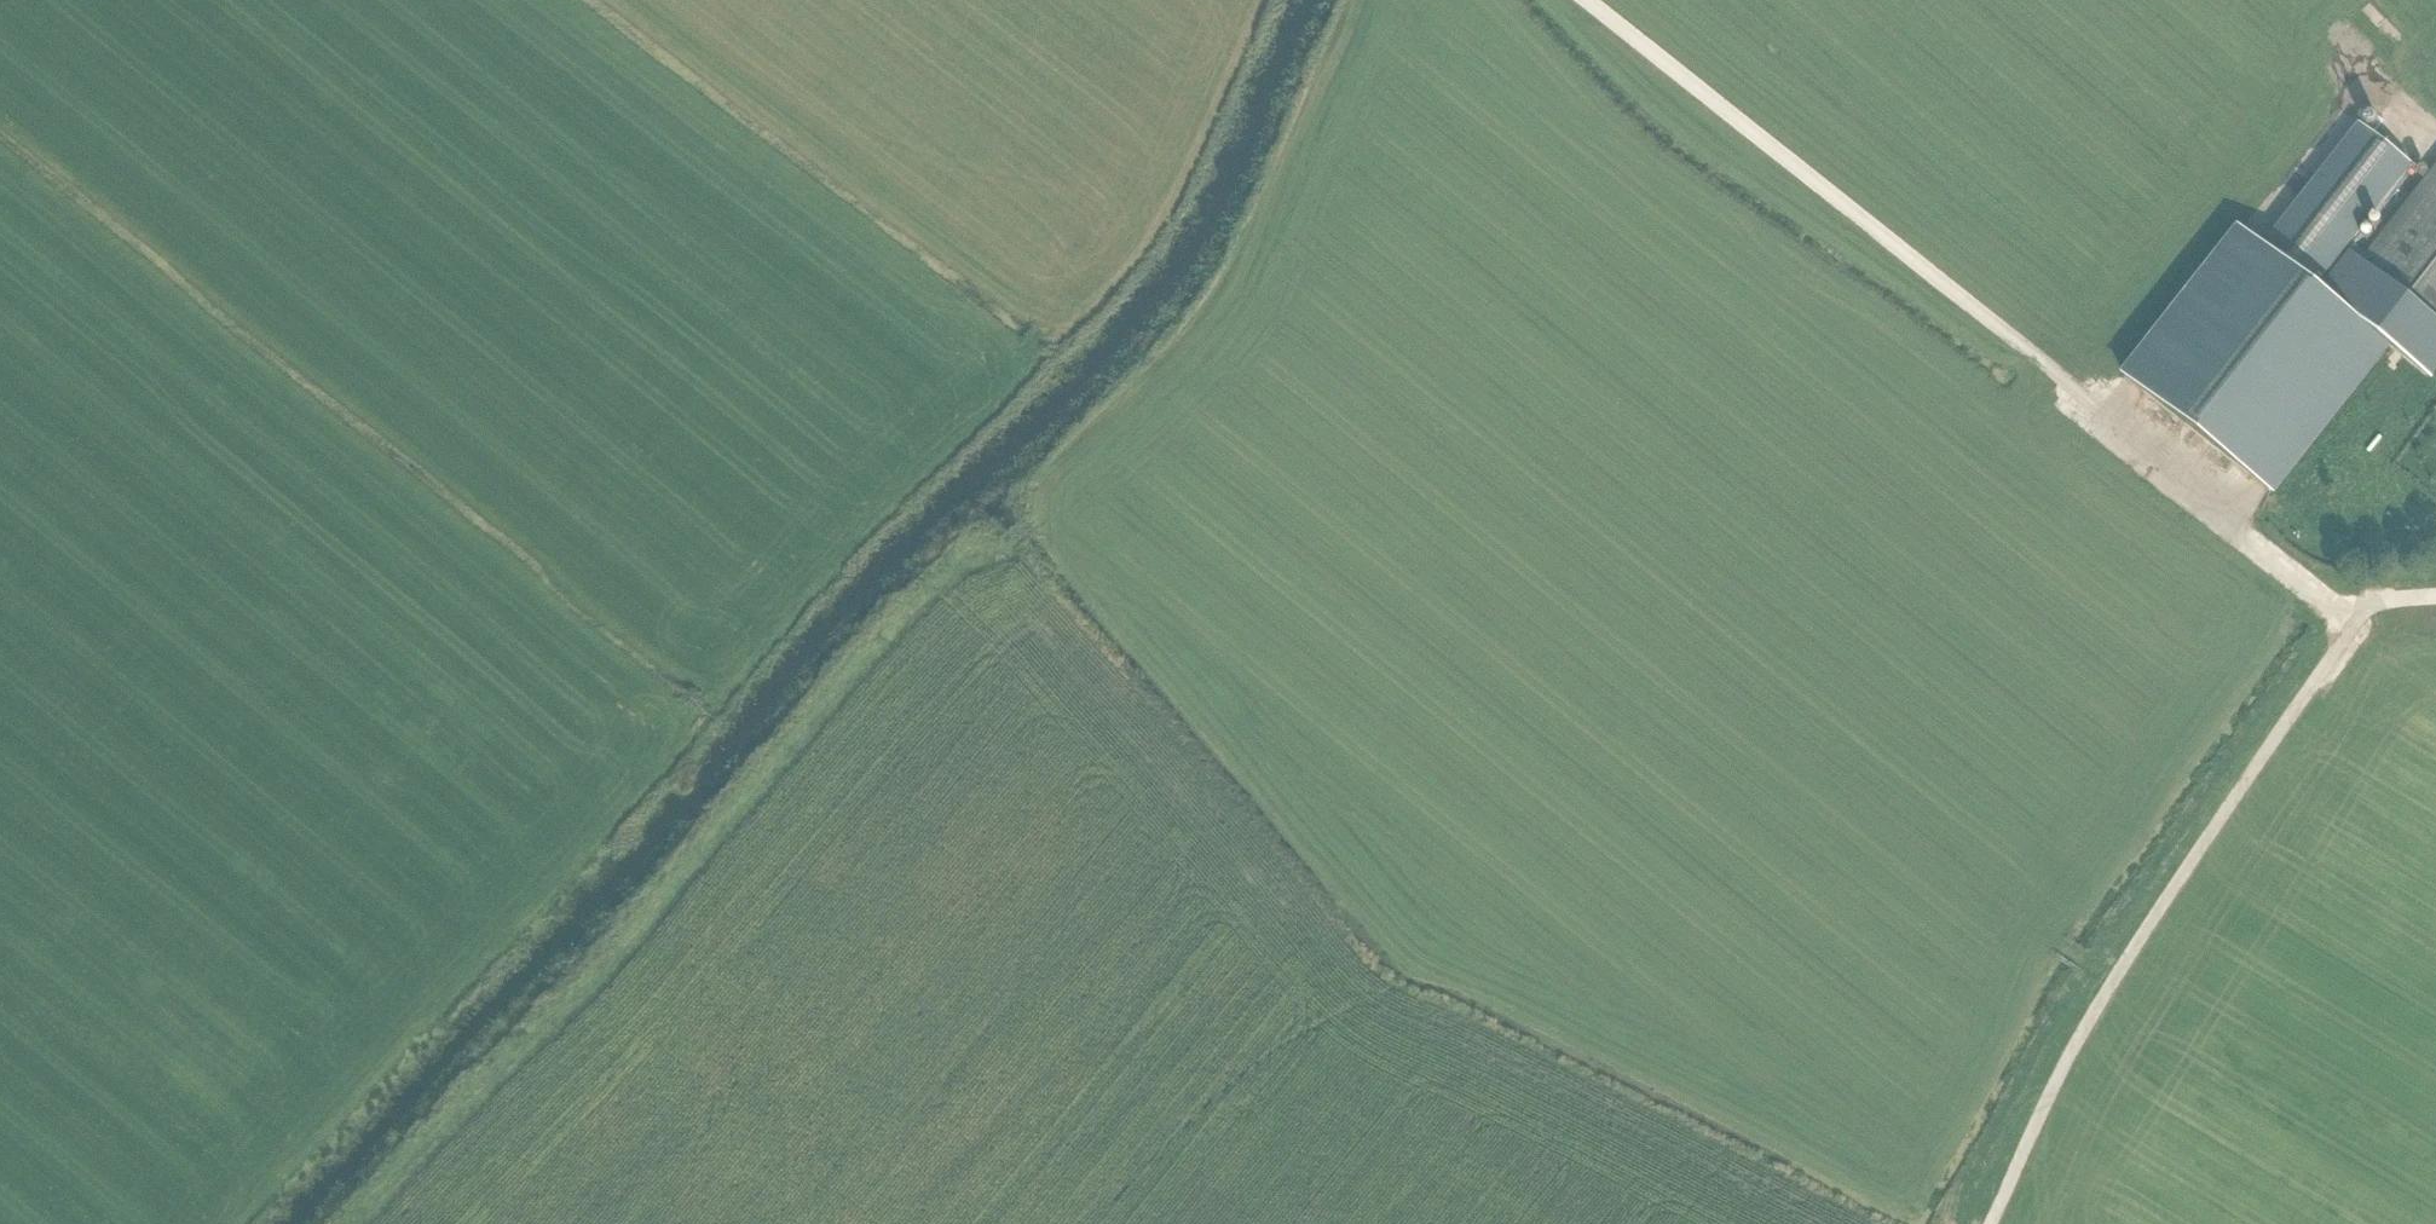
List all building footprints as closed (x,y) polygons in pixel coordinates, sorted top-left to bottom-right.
[(2124,378),(2269,492),(2387,343),(2316,287),(2411,166),(2358,124),(2261,247),(2241,231),(2124,378)] [(2348,279),(2414,331),(2383,372),(2429,408),(2435,399),(2435,166),(2348,279)]
